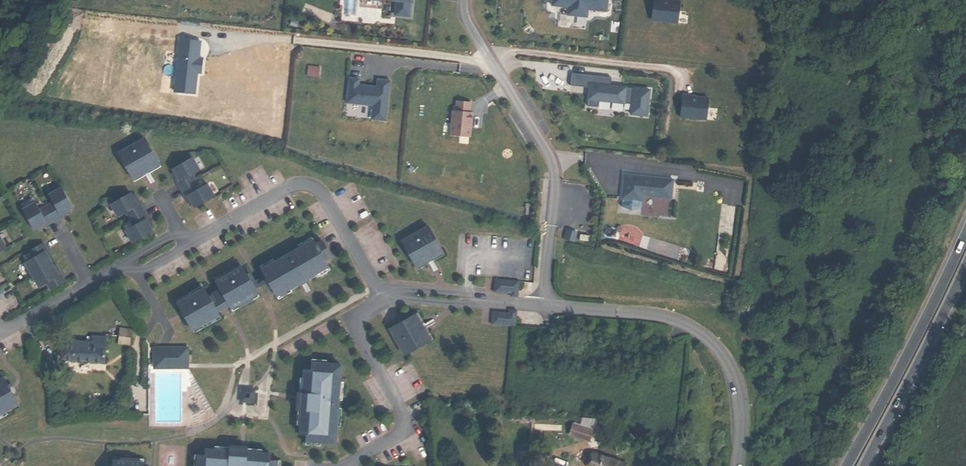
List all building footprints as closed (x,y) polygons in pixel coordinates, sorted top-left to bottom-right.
[(412,0),(392,0),(396,1),(395,15),(409,16),(410,2),(411,2),(412,0)] [(608,0),(552,0),(551,5),(568,7),(567,15),(587,17),(588,9),(606,11),(608,0)] [(679,1),(667,0),(667,2),(662,2),(662,0),(654,0),(652,20),(677,23),(679,1)] [(306,75),(319,77),(320,67),(308,66),(306,75)] [(647,116),(649,90),(610,86),(611,77),(571,73),(570,85),(589,87),(587,106),(597,107),(598,100),(624,103),(624,101),(632,102),(631,114),(647,116)] [(386,121),(390,81),(378,79),(377,87),(364,86),(364,87),(358,86),(359,79),(349,78),(347,103),(373,105),(372,119),(386,121)] [(706,120),(708,98),(696,97),(696,99),(691,98),(691,96),(683,95),(680,117),(706,120)] [(470,137),(472,112),(470,112),(471,102),(456,100),(455,111),(453,110),(450,135),(470,137)] [(131,179),(157,164),(144,141),(118,155),(131,179)] [(174,169),(170,170),(172,174),(177,183),(174,185),(182,199),(185,198),(190,207),(191,210),(211,200),(204,187),(197,191),(190,177),(197,173),(190,160),(187,161),(174,169)] [(157,164),(131,179),(133,184),(160,169),(157,164)] [(671,197),(673,179),(638,176),(638,178),(634,178),(634,175),(624,174),(621,199),(622,199),(621,207),(631,211),(641,209),(643,196),(661,197),(661,196),(671,197)] [(31,228),(33,232),(37,230),(46,225),(47,227),(62,219),(60,217),(69,211),(73,210),(62,190),(48,197),(53,204),(39,212),(35,205),(22,212),(24,215),(31,228)] [(147,236),(150,234),(148,231),(144,221),(146,220),(138,205),(136,207),(131,197),(129,194),(109,204),(116,218),(123,214),(131,227),(123,231),(130,244),(133,243),(147,236)] [(414,265),(441,251),(428,227),(401,242),(414,265)] [(574,241),(577,232),(567,229),(564,238),(574,241)] [(292,248),(294,251),(308,243),(306,240),(292,248)] [(256,273),(259,279),(266,291),(271,300),(284,292),(283,289),(308,275),(309,278),(323,270),(319,263),(314,255),(317,253),(313,246),(310,248),(308,243),(294,251),(269,265),(256,273)] [(43,253),(46,252),(42,244),(27,252),(31,259),(23,263),(37,289),(45,285),(48,292),(63,284),(59,276),(57,278),(52,268),(49,262),(43,253)] [(316,244),(313,246),(317,253),(314,255),(319,263),(325,259),(316,244)] [(414,265),(417,270),(444,256),(441,251),(414,265)] [(254,270),(256,273),(269,265),(267,262),(254,270)] [(208,282),(210,285),(237,270),(235,267),(208,282)] [(214,293),(222,306),(225,312),(252,297),(249,293),(241,279),(237,270),(210,285),(214,293)] [(284,292),(271,300),(273,303),(286,295),(285,294),(296,288),(300,286),(310,280),(311,281),(325,274),(323,270),(309,278),(308,275),(283,289),(284,292)] [(245,277),(241,279),(249,293),(260,287),(263,293),(266,291),(259,279),(249,285),(245,277)] [(509,296),(516,297),(518,281),(494,279),(493,291),(510,293),(509,296)] [(182,326),(187,334),(200,326),(213,319),(210,313),(203,299),(198,292),(185,300),(172,307),(176,315),(182,326)] [(214,293),(203,299),(210,313),(222,306),(214,293)] [(170,304),(172,307),(185,300),(183,296),(170,304)] [(252,297),(225,312),(227,315),(253,300),(252,297)] [(491,311),(490,324),(514,326),(515,310),(508,309),(508,312),(491,311)] [(411,316),(425,343),(430,340),(424,328),(422,325),(416,313),(411,316)] [(179,327),(182,326),(176,315),(173,317),(179,327)] [(425,343),(411,316),(387,328),(402,355),(425,343)] [(200,326),(187,334),(189,337),(202,329),(200,326)] [(126,331),(116,330),(114,344),(124,346),(126,331)] [(86,344),(57,342),(56,359),(100,363),(102,339),(86,338),(86,344)] [(146,349),(146,352),(176,352),(176,365),(146,365),(146,369),(180,369),(180,349),(146,349)] [(146,365),(176,365),(176,352),(146,352),(146,365)] [(317,443),(331,444),(333,427),(334,409),(335,401),(337,383),(338,366),(324,365),(309,363),(308,370),(302,369),(301,378),(300,394),(303,394),(302,402),(297,401),(297,410),(298,410),(297,425),(296,434),(302,435),(302,441),(317,443)] [(2,412),(15,405),(11,397),(5,386),(0,378),(0,413),(2,412)] [(293,425),(297,425),(298,410),(297,410),(297,401),(302,402),(303,394),(300,394),(301,378),(298,378),(296,393),(295,393),(293,409),(295,410),(293,425)] [(5,386),(11,397),(13,395),(7,384),(5,386)] [(253,390),(238,389),(238,404),(252,405),(253,390)] [(205,446),(205,450),(220,451),(220,450),(229,450),(229,455),(236,455),(237,452),(252,454),(252,450),(237,449),(237,447),(221,446),(220,447),(205,446)] [(267,461),(260,460),(261,454),(252,454),(237,452),(236,455),(229,455),(229,450),(220,450),(220,451),(205,450),(196,449),(195,455),(189,455),(188,465),(267,465),(267,461)] [(592,454),(588,465),(623,465),(624,465),(592,454)]
